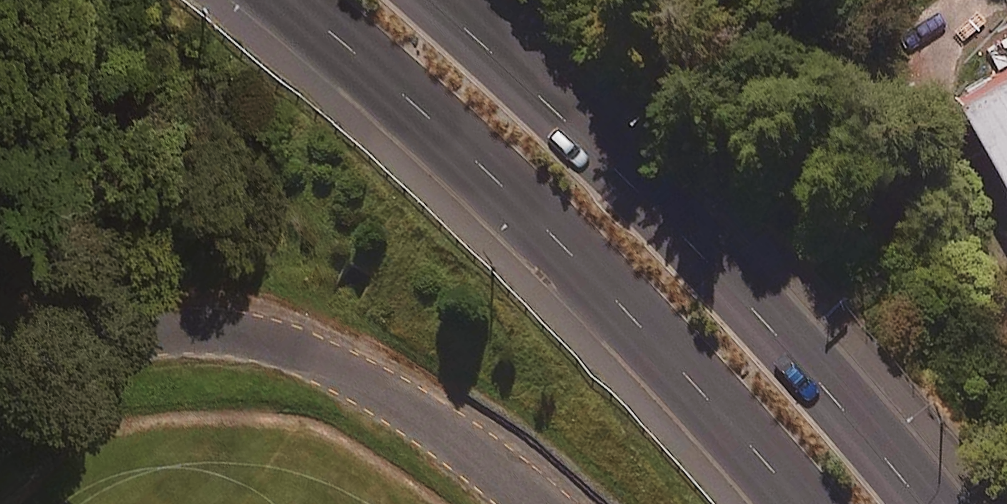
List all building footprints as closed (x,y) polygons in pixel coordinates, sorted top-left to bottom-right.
[(948,101),(1006,204),(1006,67),(948,101)]
